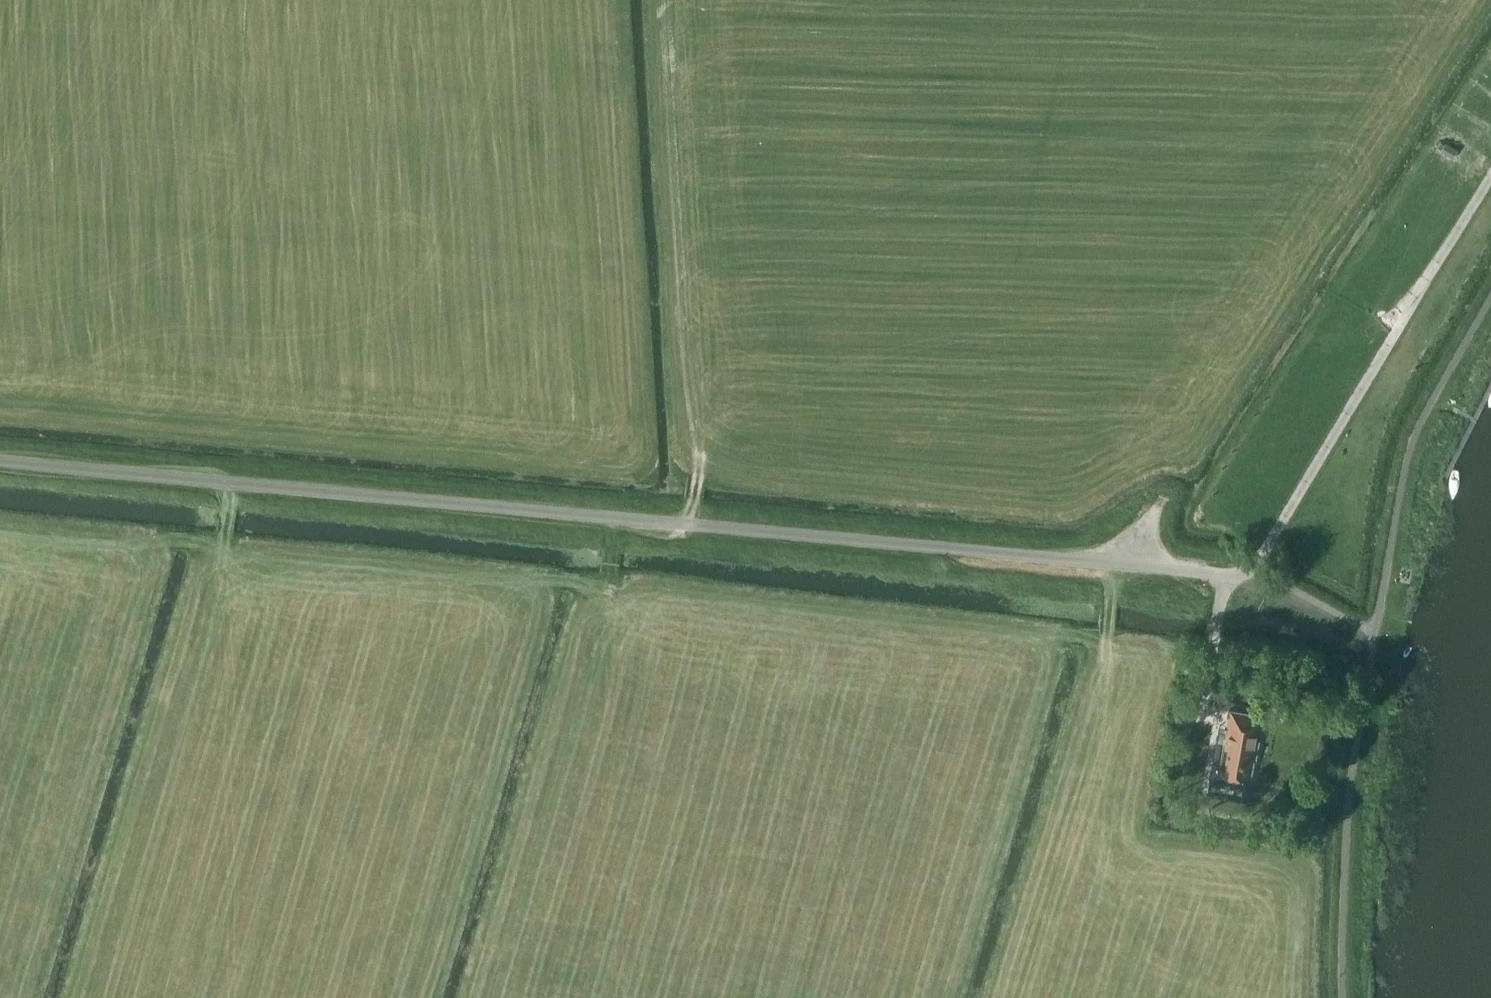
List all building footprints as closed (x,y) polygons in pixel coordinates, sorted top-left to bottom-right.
[(1256,752),(1263,715),(1229,709),(1221,756),(1223,756),(1220,772),(1250,777),(1255,752),(1256,752)]
